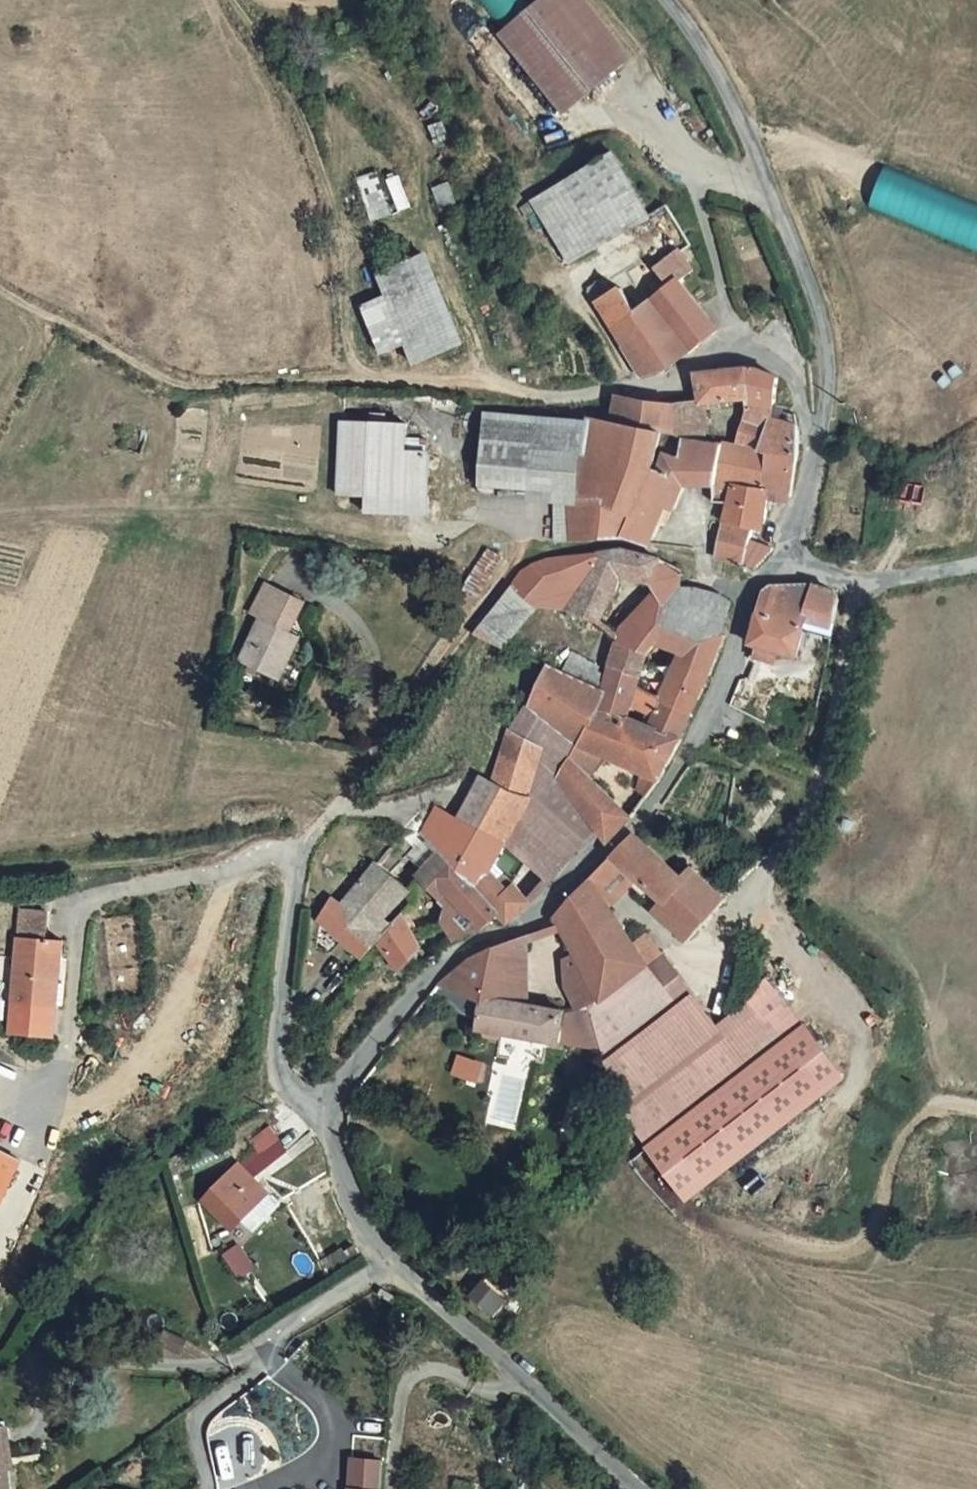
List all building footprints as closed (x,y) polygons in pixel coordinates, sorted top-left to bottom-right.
[(495,35),(561,115),(631,58),(583,0),(538,0),(495,35)] [(649,218),(611,153),(528,200),(566,266),(649,218)] [(651,268),(664,286),(675,278),(678,282),(694,272),(677,249),(651,268)] [(407,344),(414,363),(463,342),(428,258),(380,278),(388,298),(361,309),(380,355),(407,344)] [(717,331),(678,282),(675,278),(664,286),(634,309),(621,288),(593,304),(639,379),(657,375),(666,370),(717,331)] [(702,376),(709,401),(718,401),(757,398),(760,404),(785,408),(789,381),(767,368),(702,376)] [(692,433),(718,437),(718,401),(709,401),(696,402),(692,433)] [(760,404),(759,420),(782,425),(783,416),(785,408),(760,404)] [(623,418),(600,415),(594,500),(616,503),(623,418)] [(776,490),(792,494),(803,438),(801,419),(783,416),(782,425),(777,446),(762,513),(771,515),(776,490)] [(494,418),(491,449),(540,451),(593,452),(594,422),(494,418)] [(663,466),(670,430),(623,418),(616,503),(594,500),(572,499),(570,537),(624,532),(661,543),(666,512),(676,492),(686,495),(690,477),(689,471),(663,466)] [(405,423),(338,423),(337,495),(370,495),(370,512),(427,512),(428,453),(405,453),(405,423)] [(705,480),(726,483),(733,439),(718,437),(692,433),(691,448),(690,456),(689,471),(690,477),(705,480)] [(759,526),(762,513),(777,446),(733,439),(726,483),(725,495),(735,497),(731,518),(731,519),(759,526)] [(540,451),(491,449),(489,472),(507,475),(506,486),(538,488),(540,451)] [(507,475),(489,472),(488,485),(506,486),(507,475)] [(725,495),(726,483),(705,480),(701,507),(731,518),(735,497),(725,495)] [(755,545),(759,526),(731,519),(724,554),(752,562),(755,545)] [(697,642),(692,651),(722,666),(740,626),(722,617),(732,591),(723,587),(714,585),(701,584),(693,583),(694,566),(676,554),(659,550),(642,547),(625,546),(617,546),(588,551),(558,557),(548,559),(538,566),(529,575),(526,578),(551,597),(572,600),(592,604),(612,611),(613,611),(619,596),(627,598),(638,570),(664,574),(673,585),(652,610),(637,618),(634,631),(662,642),(672,634),(697,642)] [(295,627),(310,598),(271,577),(254,608),(268,615),(245,657),(285,678),(308,634),(295,627)] [(819,622),(846,628),(855,588),(836,577),(787,578),(775,588),(762,636),(773,639),(770,648),(787,653),(790,644),(811,649),(819,622)] [(515,640),(551,597),(526,578),(484,628),(515,640)] [(739,595),(732,591),(722,617),(740,626),(742,623),(747,602),(739,595)] [(722,666),(692,651),(685,663),(661,654),(662,642),(634,631),(627,654),(655,665),(649,681),(663,691),(674,697),(689,704),(703,710),(722,666)] [(579,665),(618,680),(624,663),(586,647),(579,665)] [(644,697),(649,681),(655,665),(627,654),(624,663),(618,680),(611,701),(636,708),(640,710),(644,697)] [(591,739),(616,750),(673,773),(695,733),(693,732),(664,720),(640,710),(636,708),(611,701),(618,680),(579,665),(561,658),(547,686),(540,697),(591,739)] [(644,697),(668,709),(674,697),(663,691),(649,681),(644,697)] [(623,835),(645,810),(603,772),(582,753),(591,739),(540,697),(524,724),(523,726),(511,752),(548,766),(547,768),(554,779),(542,796),(532,812),(574,861),(593,837),(607,820),(623,835)] [(668,709),(664,720),(693,732),(703,710),(689,704),(674,697),(668,709)] [(582,753),(603,772),(616,750),(591,739),(582,753)] [(532,812),(542,796),(538,790),(547,768),(548,766),(511,752),(492,797),(480,793),(462,821),(448,808),(429,826),(449,847),(451,845),(455,849),(512,911),(519,918),(547,893),(547,886),(573,862),(574,861),(532,812)] [(645,867),(638,874),(673,907),(702,874),(650,827),(627,850),(645,867)] [(512,911),(455,849),(431,872),(450,893),(456,888),(464,897),(457,907),(457,918),(458,924),(464,938),(474,931),(488,923),(512,911)] [(627,850),(598,880),(612,897),(638,874),(645,867),(627,850)] [(387,935),(372,919),(385,905),(401,888),(408,896),(414,890),(384,861),(348,899),(338,894),(329,912),(326,916),(373,948),(387,935)] [(738,898),(707,869),(702,874),(673,907),(669,913),(699,941),(738,898)] [(645,935),(612,897),(598,880),(566,912),(569,919),(586,948),(597,968),(597,969),(598,974),(601,973),(609,989),(610,992),(613,990),(660,956),(675,945),(657,925),(645,935)] [(401,888),(385,905),(392,913),(408,896),(401,888)] [(30,890),(28,909),(56,912),(57,892),(30,890)] [(392,913),(385,905),(372,919),(387,935),(400,921),(392,913)] [(64,1036),(67,1004),(56,1003),(59,965),(67,966),(69,939),(54,939),(56,912),(28,909),(18,1031),(64,1036)] [(412,962),(430,946),(412,914),(410,911),(400,921),(387,935),(412,962)] [(539,999),(539,929),(506,942),(497,991),(539,999)] [(494,995),(496,995),(497,991),(506,942),(476,953),(447,987),(494,995)] [(734,1025),(677,944),(675,945),(660,956),(613,990),(610,992),(624,1031),(612,1033),(607,1034),(624,1093),(628,1100),(734,1025)] [(597,968),(586,948),(574,955),(580,977),(597,969),(597,968)] [(74,967),(67,966),(59,965),(56,1003),(67,1004),(72,1005),(74,967)] [(609,989),(601,973),(598,974),(597,969),(580,977),(586,1000),(609,989)] [(624,1031),(610,992),(609,989),(586,1000),(576,1005),(571,1036),(606,1034),(607,1034),(612,1033),(624,1031)] [(571,1036),(576,1005),(539,999),(497,991),(496,995),(494,995),(489,1022),(571,1036)] [(648,1138),(793,1036),(768,1001),(734,1025),(628,1100),(623,1104),(648,1138)] [(793,1036),(648,1138),(686,1191),(828,1086),(793,1036)] [(457,1054),(451,1074),(480,1083),(486,1063),(457,1054)] [(255,1144),(257,1146),(209,1198),(236,1226),(246,1215),(259,1227),(286,1198),(274,1186),(272,1188),(260,1176),(291,1142),(272,1124),(255,1144)] [(24,1164),(5,1155),(0,1165),(0,1213),(24,1164)] [(260,1266),(245,1243),(231,1252),(245,1276),(260,1266)] [(503,1311),(521,1295),(500,1274),(483,1291),(503,1311)] [(10,1473),(8,1461),(20,1460),(16,1428),(0,1430),(0,1488),(12,1488),(10,1473)] [(392,1461),(359,1458),(356,1488),(390,1488),(392,1461)] [(20,1460),(8,1461),(10,1473),(21,1472),(20,1460)]
